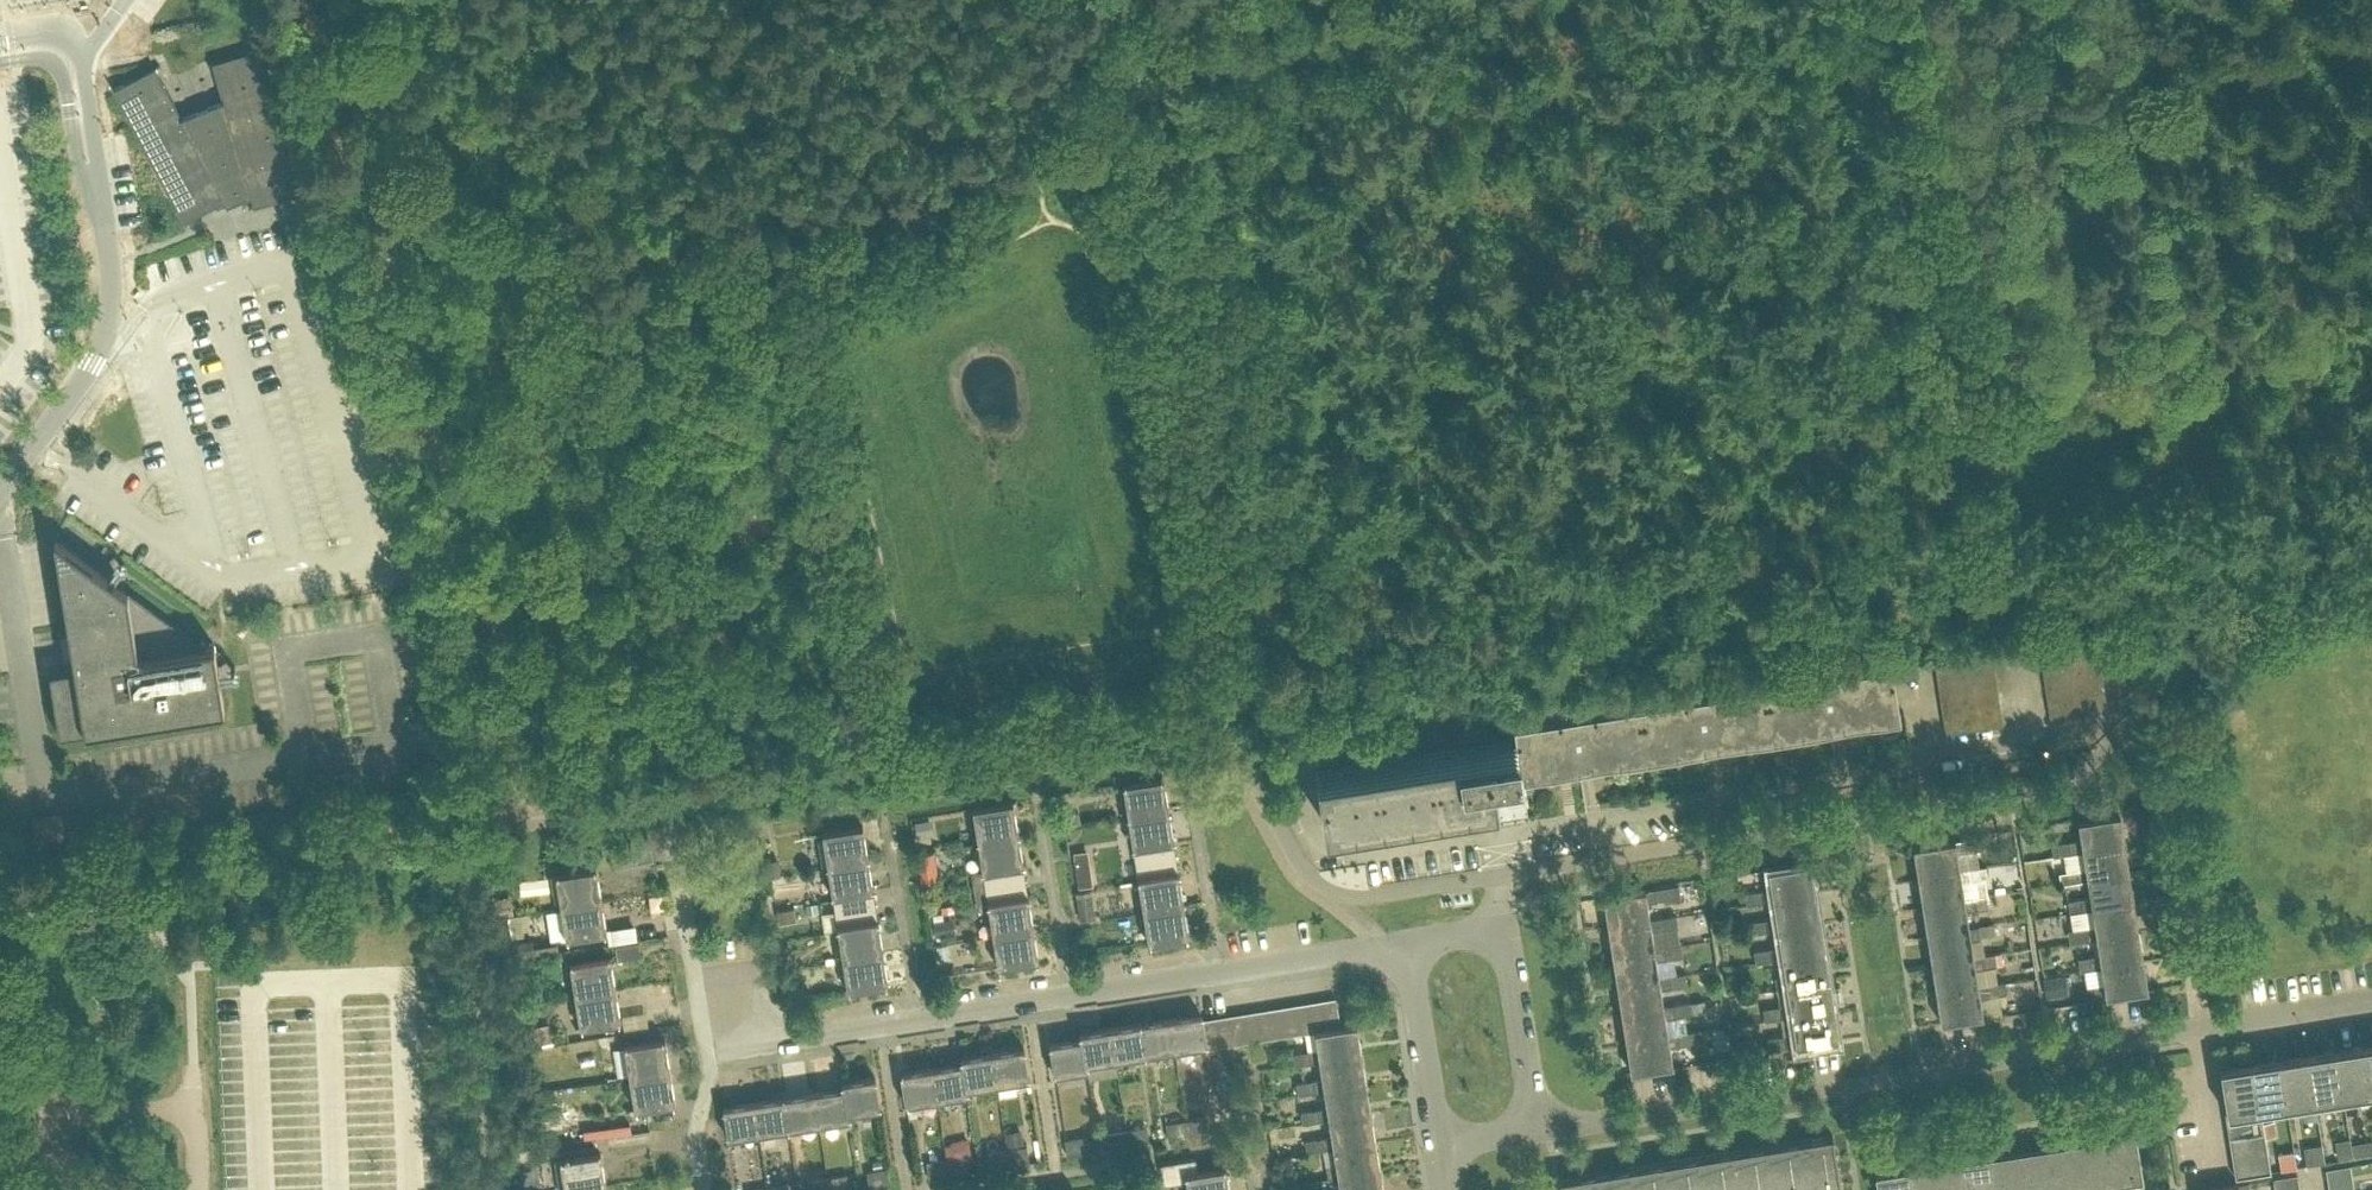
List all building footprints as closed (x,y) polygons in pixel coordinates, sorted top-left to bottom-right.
[(300,197),(257,44),(255,44),(256,49),(208,63),(208,64),(212,63),(223,100),(182,117),(156,67),(160,65),(159,64),(115,87),(112,84),(111,84),(186,225),(187,224),(185,220),(225,199),(227,204),(250,195),(253,205),(249,206),(249,207),(298,193),(299,198),(300,197)] [(205,645),(55,536),(55,539),(75,666),(50,670),(52,683),(60,733),(225,707),(214,644),(205,645)] [(2070,659),(2099,654),(2097,641),(2068,646),(2070,659)] [(2042,663),(2070,659),(2068,646),(2040,650),(2042,663)] [(1935,667),(1964,662),(1962,649),(1933,653),(1935,667)] [(2073,672),(2101,667),(2099,654),(2070,659),(2073,672)] [(1966,675),(1995,671),(1993,658),(1964,662),(1966,675)] [(2044,676),(2073,672),(2070,659),(2042,663),(2044,676)] [(1891,660),(1764,681),(1772,732),(1900,712),(1899,710),(1892,662),(1891,660)] [(1937,680),(1966,675),(1964,662),(1935,667),(1937,680)] [(2075,685),(2103,680),(2101,667),(2073,672),(2075,685)] [(1968,689),(1997,684),(1995,671),(1966,675),(1968,689)] [(2046,689),(2075,685),(2073,672),(2044,676),(2046,689)] [(1939,693),(1968,689),(1966,675),(1937,680),(1939,693)] [(2077,698),(2105,693),(2103,680),(2075,685),(2077,698)] [(1764,681),(1638,701),(1647,753),(1772,732),(1764,681)] [(1970,702),(1999,697),(1997,684),(1968,689),(1970,702)] [(2048,702),(2077,698),(2075,685),(2046,689),(2048,702)] [(1941,706),(1970,702),(1968,689),(1939,693),(1941,706)] [(2077,698),(2079,711),(2107,707),(2105,693),(2077,698)] [(1972,715),(2001,710),(1999,697),(1970,702),(1972,715)] [(2050,716),(2079,711),(2077,698),(2048,702),(2050,716)] [(1513,721),(1516,740),(1522,779),(1551,774),(1550,768),(1647,753),(1638,701),(1513,721)] [(1943,719),(1972,715),(1970,702),(1941,706),(1943,719)] [(1972,715),(1974,728),(2003,724),(2001,710),(1972,715)] [(1945,733),(1974,728),(1972,715),(1943,719),(1945,733)] [(1523,784),(1522,779),(1516,740),(1459,749),(1316,772),(1324,821),(1496,794),(1495,789),(1523,784)] [(1129,815),(1168,809),(1163,776),(1123,783),(1129,815)] [(977,839),(1018,833),(1013,801),(1013,800),(972,807),(972,808),(977,839)] [(1159,874),(1178,871),(1168,809),(1129,815),(1134,846),(1153,843),(1159,874)] [(2082,849),(2124,842),(2119,812),(2078,819),(2077,819),(2080,836),(2070,838),(2071,839),(2050,843),(2052,854),(2072,850),(2082,849)] [(827,863),(867,856),(862,824),(822,831),(823,837),(817,838),(822,865),(827,864),(827,863)] [(1007,898),(1027,895),(1018,833),(977,839),(982,869),(982,870),(1002,867),(1007,898)] [(1960,869),(1960,868),(1957,852),(1981,848),(1979,835),(1955,839),(1955,838),(1913,845),(1918,875),(1960,869)] [(2087,878),(2129,871),(2124,842),(2082,849),(2085,865),(2075,867),(2075,868),(2059,870),(2061,882),(2087,878)] [(1183,902),(1178,871),(1159,874),(1153,843),(1134,846),(1144,908),(1183,902)] [(832,894),(872,888),(867,856),(827,863),(827,864),(832,894)] [(1745,903),(1772,899),(1814,892),(1809,862),(1767,869),(1770,887),(1760,888),(1744,891),(1745,903)] [(1964,897),(1962,881),(1971,879),(1988,876),(1986,864),(1960,868),(1960,869),(1918,875),(1922,904),(1964,897)] [(561,905),(601,898),(596,866),(551,874),(555,900),(560,900),(561,905)] [(1032,926),(1027,895),(1007,898),(1002,867),(982,870),(982,869),(972,871),(977,903),(987,902),(992,932),(1032,926)] [(1090,868),(1076,870),(1079,887),(1092,885),(1090,868)] [(2092,907),(2133,900),(2129,871),(2087,878),(2090,894),(2068,897),(2070,911),(2092,907)] [(1649,918),(1646,900),(1656,898),(1656,899),(1673,897),(1671,885),(1645,889),(1645,888),(1603,895),(1608,925),(1649,918)] [(837,925),(877,919),(872,888),(832,894),(837,925)] [(1076,890),(1080,919),(1095,917),(1091,888),(1076,890)] [(1777,928),(1819,921),(1814,892),(1772,899),(1775,915),(1765,916),(1765,918),(1748,920),(1750,932),(1777,928)] [(1927,933),(1969,926),(1966,909),(1987,906),(1985,893),(1964,897),(1922,904),(1927,933)] [(535,900),(540,930),(556,927),(551,897),(535,900)] [(601,898),(561,905),(566,936),(606,930),(601,898)] [(942,903),(945,918),(964,915),(962,900),(942,903)] [(2097,935),(2138,929),(2133,900),(2092,907),(2094,923),(2073,926),(2075,939),(2097,936),(2097,935)] [(1183,902),(1144,908),(1149,940),(1189,934),(1183,902)] [(779,922),(796,919),(794,907),(777,910),(779,922)] [(1654,947),(1651,930),(1661,929),(1661,928),(1677,925),(1676,913),(1649,918),(1608,925),(1612,954),(1654,947)] [(842,956),(882,950),(877,919),(837,925),(842,956)] [(1782,956),(1823,950),(1819,921),(1777,928),(1780,944),(1770,946),(1753,949),(1755,961),(1782,957),(1782,956)] [(1932,962),(1973,955),(1971,938),(1981,937),(1979,924),(1969,926),(1927,933),(1932,962)] [(1032,926),(992,932),(997,964),(1037,958),(1032,926)] [(2101,964),(2143,958),(2138,929),(2097,935),(2097,936),(2099,952),(2078,955),(2080,968),(2102,965),(2101,964)] [(1658,976),(1655,960),(1666,958),(1665,957),(1682,955),(1680,943),(1654,947),(1612,954),(1617,983),(1658,976)] [(882,950),(842,956),(847,989),(887,982),(882,950)] [(1776,987),(1786,985),(1828,979),(1823,950),(1782,956),(1782,957),(1784,973),(1774,975),(1776,987)] [(1936,990),(1978,984),(1975,967),(1997,964),(1995,952),(1973,955),(1932,962),(1936,990)] [(576,993),(615,987),(610,955),(570,961),(576,993)] [(2101,964),(2102,965),(2104,981),(2094,982),(2096,995),(2098,995),(2106,994),(2147,988),(2147,987),(2143,958),(2101,964)] [(1663,1005),(1662,1004),(1660,988),(1687,984),(1685,971),(1658,976),(1617,983),(1621,1012),(1663,1005)] [(2060,976),(2045,978),(2048,996),(2063,993),(2060,976)] [(1791,1014),(1833,1007),(1828,979),(1786,985),(1789,1002),(1779,1003),(1779,1004),(1763,1007),(1765,1019),(1791,1014)] [(1978,984),(1936,990),(1941,1020),(1983,1014),(1980,996),(2006,992),(2005,980),(1978,984)] [(554,1016),(570,1015),(568,987),(552,988),(554,1016)] [(615,987),(576,993),(581,1026),(621,1019),(615,987)] [(549,1013),(551,989),(539,988),(537,1012),(549,1013)] [(1326,1028),(1340,1026),(1335,997),(1322,999),(1326,1028)] [(1314,1030),(1326,1028),(1322,999),(1308,1001),(1313,1030),(1314,1030)] [(1626,1040),(1667,1034),(1665,1017),(1675,1015),(1691,1012),(1689,1000),(1662,1004),(1663,1005),(1621,1012),(1626,1040)] [(1299,1032),(1313,1030),(1308,1001),(1295,1003),(1299,1032)] [(1286,1034),(1299,1032),(1295,1003),(1282,1005),(1286,1034)] [(1273,1036),(1286,1034),(1282,1005),(1269,1007),(1273,1036)] [(1259,1039),(1273,1036),(1269,1007),(1255,1009),(1259,1039)] [(1791,1014),(1794,1031),(1784,1032),(1784,1033),(1768,1036),(1770,1048),(1788,1045),(1795,1044),(1837,1037),(1833,1007),(1791,1014)] [(1246,1041),(1259,1039),(1255,1009),(1242,1011),(1246,1041)] [(1233,1043),(1246,1041),(1242,1011),(1229,1013),(1233,1043)] [(1205,1043),(1202,1018),(1201,1012),(1170,1017),(1174,1048),(1205,1043)] [(1220,1045),(1233,1043),(1229,1013),(1215,1016),(1220,1045)] [(1206,1047),(1220,1045),(1215,1016),(1202,1018),(1205,1043),(1206,1047)] [(1145,1053),(1174,1048),(1170,1017),(1140,1022),(1145,1053)] [(1115,1058),(1145,1053),(1140,1022),(1110,1027),(1115,1058)] [(1309,1061),(1319,1060),(1361,1053),(1356,1023),(1340,1026),(1326,1028),(1314,1030),(1317,1047),(1307,1049),(1307,1050),(1295,1052),(1297,1064),(1309,1061)] [(1085,1062),(1086,1062),(1115,1058),(1110,1027),(1080,1031),(1081,1037),(1085,1062)] [(1694,1030),(1667,1034),(1626,1040),(1631,1071),(1671,1064),(1672,1064),(1669,1046),(1679,1045),(1679,1044),(1696,1042),(1694,1030)] [(630,1075),(670,1069),(665,1037),(624,1043),(630,1075)] [(1087,1068),(1086,1062),(1085,1062),(1081,1037),(1049,1042),(1054,1073),(1087,1068)] [(2370,1097),(2371,1096),(2363,1041),(2361,1041),(2361,1045),(2351,1046),(2352,1051),(2337,1054),(2336,1045),(2334,1046),(2343,1101),(2345,1101),(2344,1095),(2369,1091),(2370,1097)] [(2366,1049),(2364,1041),(2363,1041),(2371,1096),(2371,1048),(2366,1049)] [(992,1051),(996,1082),(1028,1077),(1023,1046),(992,1051)] [(2342,1101),(2343,1101),(2334,1046),(2333,1046),(2333,1049),(2323,1051),(2324,1056),(2309,1058),(2308,1050),(2306,1050),(2315,1105),(2317,1105),(2316,1099),(2341,1095),(2342,1101)] [(2313,1106),(2315,1105),(2306,1050),(2304,1050),(2305,1054),(2295,1055),(2296,1060),(2281,1063),(2280,1054),(2278,1055),(2287,1110),(2289,1110),(2288,1104),(2312,1100),(2313,1106)] [(966,1087),(967,1087),(996,1082),(992,1051),(961,1056),(962,1062),(963,1062),(966,1087)] [(1323,1089),(1365,1082),(1361,1053),(1319,1060),(1322,1077),(1311,1078),(1312,1078),(1296,1081),(1298,1093),(1323,1089)] [(2285,1110),(2287,1110),(2278,1055),(2276,1055),(2277,1058),(2267,1060),(2268,1065),(2253,1067),(2252,1059),(2250,1059),(2258,1108),(2260,1108),(2284,1104),(2285,1110)] [(2260,1111),(2260,1108),(2258,1108),(2250,1059),(2248,1059),(2249,1062),(2238,1064),(2239,1069),(2222,1072),(2224,1091),(2221,1091),(2225,1117),(2260,1111)] [(968,1092),(967,1087),(966,1087),(963,1062),(962,1062),(933,1066),(937,1097),(968,1092)] [(922,1113),(920,1100),(937,1097),(933,1066),(900,1071),(905,1102),(907,1102),(909,1115),(922,1113)] [(670,1069),(630,1075),(635,1107),(675,1101),(670,1069)] [(848,1111),(880,1106),(875,1076),(842,1081),(843,1086),(844,1086),(848,1111)] [(1328,1118),(1370,1111),(1365,1082),(1323,1089),(1326,1106),(1301,1110),(1303,1121),(1318,1119),(1318,1120),(1328,1118)] [(849,1117),(848,1111),(844,1086),(843,1086),(814,1091),(818,1122),(849,1117)] [(789,1127),(818,1122),(814,1091),(783,1095),(789,1127)] [(759,1131),(789,1127),(783,1095),(754,1100),(759,1131)] [(363,1100),(367,1189),(409,1189),(405,1098),(363,1100)] [(728,1136),(759,1131),(754,1100),(723,1105),(728,1136)] [(1307,1151),(1332,1147),(1375,1140),(1370,1111),(1328,1118),(1331,1134),(1305,1138),(1307,1151)] [(2228,1131),(2262,1126),(2260,1111),(2225,1117),(2228,1131)] [(1186,1118),(1189,1135),(1209,1132),(1206,1115),(1186,1118)] [(1169,1138),(1189,1135),(1186,1118),(1166,1122),(1169,1138)] [(630,1121),(583,1127),(584,1135),(631,1129),(630,1121)] [(1127,1128),(1129,1145),(1149,1142),(1147,1125),(1127,1128)] [(2230,1146),(2265,1141),(2262,1126),(2228,1131),(2230,1146)] [(1109,1148),(1129,1145),(1127,1128),(1107,1131),(1109,1148)] [(2082,1188),(2110,1183),(2103,1133),(2101,1134),(2102,1141),(2089,1143),(2089,1139),(2077,1141),(2076,1138),(2074,1138),(2082,1188)] [(2103,1133),(2110,1183),(2141,1179),(2140,1177),(2134,1136),(2130,1136),(2130,1137),(2118,1139),(2117,1134),(2105,1136),(2104,1133),(2103,1133)] [(1068,1155),(1089,1151),(1087,1134),(1065,1138),(1068,1155)] [(1832,1134),(1626,1167),(1627,1173),(1597,1183),(1596,1177),(1565,1188),(1566,1189),(1841,1189),(1832,1134)] [(2082,1188),(2074,1138),(2073,1138),(2074,1146),(2061,1148),(2061,1143),(2049,1145),(2048,1142),(2046,1142),(2054,1189),(2068,1189),(2082,1188)] [(1337,1176),(1379,1169),(1375,1140),(1332,1147),(1335,1163),(1325,1165),(1327,1178),(1337,1176)] [(2265,1141),(2230,1146),(2232,1161),(2267,1155),(2265,1141)] [(2046,1142),(2044,1143),(2046,1150),(2033,1152),(2032,1148),(2020,1150),(2020,1147),(2018,1147),(2025,1189),(2054,1189),(2046,1142)] [(1007,1147),(1010,1164),(1030,1161),(1027,1144),(1007,1147)] [(989,1167),(1010,1164),(1007,1147),(987,1150),(989,1167)] [(2018,1147),(2016,1147),(2017,1155),(2005,1157),(2004,1152),(1992,1154),(1992,1151),(1990,1151),(1996,1189),(2025,1189),(2018,1147)] [(566,1189),(607,1183),(602,1151),(556,1159),(560,1185),(566,1184),(566,1189)] [(1990,1151),(1988,1152),(1989,1159),(1977,1161),(1976,1157),(1964,1159),(1964,1156),(1962,1156),(1967,1189),(1996,1189),(1990,1151)] [(946,1156),(949,1174),(970,1170),(967,1153),(946,1156)] [(2235,1176),(2270,1171),(2267,1155),(2232,1161),(2235,1174),(2235,1176)] [(928,1177),(949,1174),(946,1156),(926,1160),(928,1177)] [(1225,1166),(1197,1171),(1195,1156),(1160,1162),(1164,1183),(1186,1180),(1187,1189),(1229,1189),(1225,1166)] [(1962,1156),(1960,1156),(1961,1164),(1949,1166),(1948,1161),(1936,1163),(1935,1160),(1934,1160),(1938,1189),(1967,1189),(1962,1156)] [(1934,1160),(1932,1161),(1933,1168),(1921,1170),(1920,1166),(1908,1168),(1907,1164),(1905,1165),(1909,1189),(1938,1189),(1934,1160)] [(2327,1180),(2351,1176),(2349,1164),(2325,1168),(2327,1180)] [(1905,1165),(1904,1165),(1905,1172),(1892,1174),(1892,1170),(1879,1172),(1876,1172),(1879,1189),(1909,1189),(1905,1165)] [(870,1186),(891,1183),(889,1166),(867,1169),(870,1186)] [(1337,1176),(1339,1189),(1383,1189),(1379,1169),(1337,1176)] [(829,1189),(847,1189),(850,1189),(847,1172),(827,1175),(829,1189)] [(2274,1189),(2298,1185),(2296,1173),(2272,1177),(2274,1189)] [(827,1175),(807,1179),(809,1189),(829,1189),(827,1175)] [(768,1189),(789,1189),(787,1182),(767,1185),(768,1189)] [(2248,1182),(2239,1183),(2238,1183),(2197,1189),(2249,1189),(2248,1182)]
